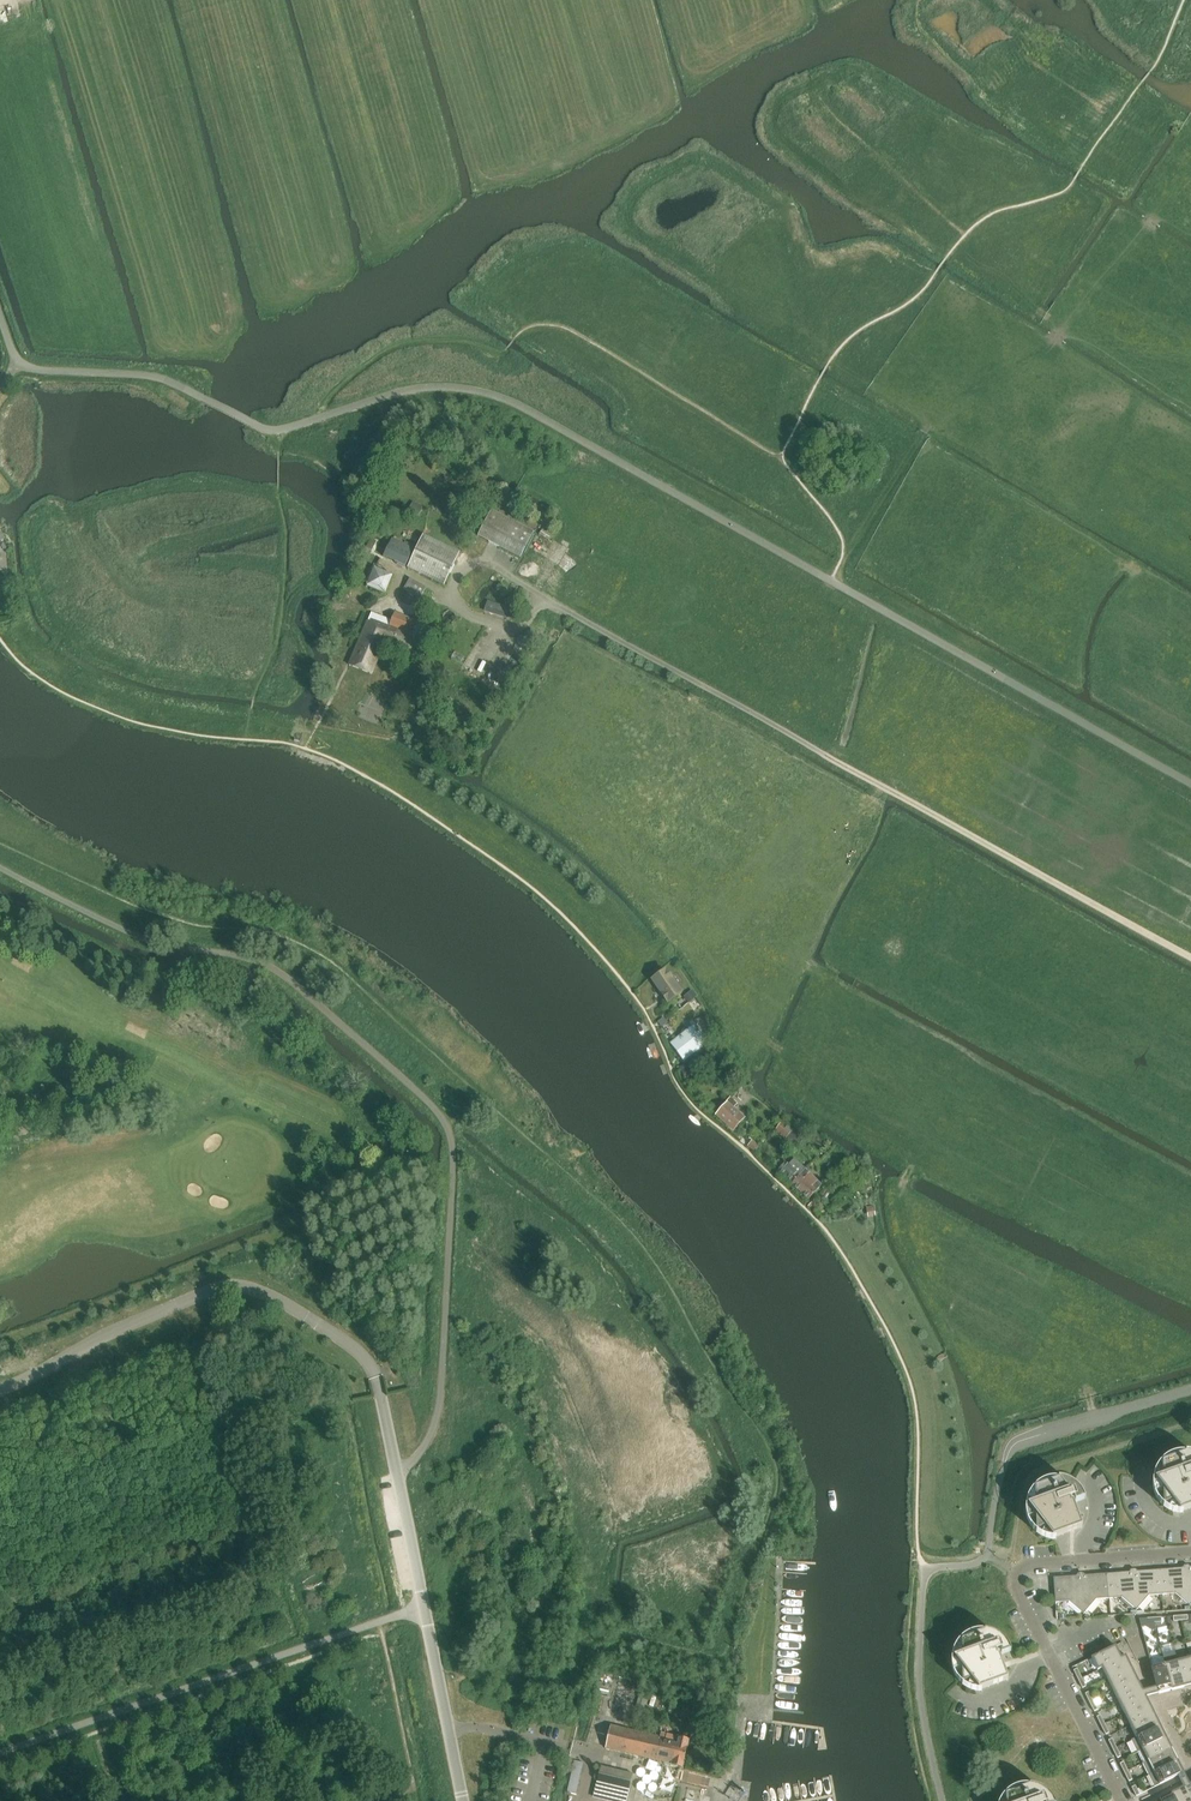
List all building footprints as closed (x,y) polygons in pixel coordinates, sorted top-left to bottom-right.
[(533,533),(492,511),(479,537),(521,559),(533,533)] [(0,533),(0,553),(8,548),(0,533)] [(445,587),(460,552),(425,534),(408,569),(445,587)] [(384,557),(406,567),(414,550),(392,539),(384,557)] [(375,544),(370,542),(367,548),(372,551),(375,544)] [(392,577),(374,570),(366,588),(384,595),(392,577)] [(424,591),(409,581),(403,591),(418,600),(424,591)] [(485,612),(510,619),(513,607),(489,600),(485,612)] [(392,621),(372,613),(350,666),(372,674),(383,646),(390,649),(388,654),(394,656),(398,646),(418,654),(422,642),(427,644),(431,636),(426,634),(428,627),(417,622),(396,614),(392,621)] [(435,663),(425,657),(420,665),(430,671),(435,663)] [(681,993),(672,979),(672,977),(672,974),(669,973),(667,973),(667,972),(653,981),(668,1002),(681,993)] [(689,1002),(698,996),(694,990),(685,996),(689,1002)] [(705,1044),(693,1029),(673,1044),(684,1060),(705,1044)] [(696,1063),(688,1067),(691,1072),(702,1066),(699,1059),(695,1061),(696,1063)] [(734,1130),(744,1120),(744,1119),(727,1103),(716,1116),(732,1130),(734,1130)] [(791,1131),(782,1123),(774,1132),(795,1149),(806,1137),(794,1128),(791,1131)] [(792,1185),(794,1187),(808,1173),(805,1170),(794,1160),(789,1166),(786,1163),(778,1172),(791,1185),(792,1185)] [(808,1200),(822,1186),(808,1173),(794,1187),(808,1200)] [(1159,1460),(1162,1458),(1164,1457),(1167,1455),(1171,1454),(1174,1454),(1178,1454),(1181,1454),(1186,1454),(1186,1453),(1182,1453),(1180,1452),(1178,1452),(1175,1452),(1171,1453),(1167,1454),(1163,1456),(1160,1458),(1156,1461),(1152,1467),(1151,1470),(1150,1474),(1149,1480),(1150,1487),(1151,1493),(1154,1500),(1158,1506),(1163,1510),(1168,1513),(1175,1515),(1180,1514),(1179,1513),(1172,1503),(1164,1506),(1163,1508),(1159,1505),(1154,1498),(1153,1494),(1163,1491),(1155,1481),(1155,1480),(1150,1480),(1151,1477),(1162,1478),(1162,1472),(1156,1463),(1159,1460)] [(1162,1478),(1155,1480),(1155,1481),(1163,1491),(1164,1506),(1172,1503),(1179,1513),(1180,1514),(1190,1509),(1190,1454),(1189,1454),(1186,1453),(1186,1454),(1161,1463),(1162,1472),(1162,1478)] [(1032,1487),(1034,1485),(1037,1483),(1042,1481),(1047,1480),(1053,1480),(1059,1481),(1059,1479),(1055,1479),(1052,1478),(1047,1479),(1042,1480),(1038,1481),(1035,1483),(1031,1485),(1027,1489),(1024,1494),(1022,1501),(1022,1507),(1022,1514),(1024,1520),(1027,1526),(1031,1532),(1036,1536),(1041,1540),(1048,1541),(1053,1539),(1052,1539),(1053,1539),(1045,1529),(1037,1532),(1035,1534),(1032,1531),(1027,1524),(1026,1520),(1036,1517),(1028,1507),(1023,1506),(1024,1503),(1035,1504),(1035,1496),(1029,1489),(1032,1487)] [(1070,1501),(1074,1499),(1076,1503),(1085,1500),(1084,1499),(1084,1497),(1083,1495),(1082,1493),(1080,1491),(1079,1489),(1077,1488),(1075,1486),(1073,1484),(1071,1483),(1069,1482),(1067,1481),(1065,1480),(1063,1480),(1061,1480),(1059,1479),(1059,1481),(1035,1489),(1035,1496),(1035,1504),(1028,1507),(1036,1517),(1037,1532),(1045,1529),(1053,1539),(1052,1539),(1053,1539),(1082,1529),(1073,1503),(1071,1504),(1070,1501)] [(1190,1606),(1187,1566),(1184,1566),(1182,1568),(1160,1570),(1162,1595),(1175,1594),(1190,1606)] [(1136,1610),(1133,1570),(1131,1570),(1129,1572),(1107,1574),(1109,1599),(1122,1598),(1136,1610)] [(1162,1595),(1160,1570),(1138,1571),(1135,1570),(1133,1570),(1136,1610),(1149,1596),(1162,1595)] [(1084,1615),(1080,1574),(1078,1574),(1076,1576),(1053,1578),(1055,1603),(1069,1602),(1084,1615)] [(1109,1599),(1107,1574),(1085,1576),(1083,1574),(1080,1574),(1084,1615),(1096,1600),(1109,1599)] [(996,1653),(1000,1651),(1002,1655),(1011,1652),(1010,1650),(1009,1648),(1008,1646),(1007,1644),(1006,1642),(1004,1641),(1002,1639),(1001,1637),(997,1635),(995,1634),(993,1633),(992,1633),(988,1632),(987,1631),(985,1631),(985,1632),(961,1641),(961,1656),(954,1658),(954,1659),(962,1669),(963,1684),(971,1681),(979,1690),(978,1691),(979,1691),(1008,1681),(999,1655),(997,1655),(996,1653)] [(1163,1647),(1167,1662),(1178,1659),(1174,1644),(1163,1647)] [(1098,1671),(1102,1668),(1120,1659),(1119,1658),(1121,1657),(1116,1646),(1091,1658),(1098,1671)] [(1102,1668),(1108,1680),(1132,1667),(1126,1655),(1121,1657),(1119,1658),(1120,1659),(1102,1668)] [(1177,1661),(1184,1687),(1190,1685),(1190,1662),(1190,1658),(1177,1661)] [(1177,1661),(1165,1664),(1171,1688),(1172,1690),(1184,1687),(1177,1661)] [(1157,1687),(1150,1689),(1152,1695),(1172,1690),(1171,1688),(1165,1664),(1152,1667),(1157,1687)] [(1108,1680),(1113,1691),(1138,1679),(1132,1667),(1108,1680)] [(1073,1671),(1078,1680),(1082,1678),(1077,1669),(1073,1671)] [(1086,1687),(1082,1678),(1078,1680),(1082,1689),(1086,1687)] [(1113,1691),(1119,1703),(1143,1691),(1143,1690),(1138,1679),(1113,1691)] [(1146,1697),(1152,1695),(1150,1689),(1143,1690),(1143,1691),(1119,1703),(1125,1714),(1149,1702),(1146,1697)] [(1085,1694),(1089,1703),(1093,1701),(1089,1692),(1085,1694)] [(1098,1710),(1093,1701),(1089,1703),(1094,1712),(1098,1710)] [(1125,1714),(1131,1726),(1155,1714),(1149,1702),(1125,1714)] [(1131,1726),(1136,1738),(1161,1726),(1155,1714),(1131,1726)] [(1097,1717),(1101,1726),(1105,1724),(1100,1715),(1097,1717)] [(1109,1733),(1105,1724),(1101,1726),(1105,1735),(1109,1733)] [(677,1742),(630,1730),(611,1726),(605,1749),(665,1763),(666,1765),(671,1766),(671,1765),(683,1768),(690,1739),(678,1736),(677,1742)] [(1142,1749),(1164,1738),(1167,1737),(1161,1726),(1136,1738),(1131,1741),(1137,1752),(1142,1749)] [(1167,1737),(1164,1738),(1142,1749),(1137,1752),(1143,1764),(1172,1749),(1167,1737)] [(1108,1741),(1113,1750),(1116,1748),(1112,1739),(1108,1741)] [(1121,1757),(1116,1748),(1113,1750),(1117,1759),(1121,1757)] [(1148,1775),(1154,1773),(1178,1761),(1172,1749),(1143,1764),(1148,1775)] [(569,1791),(579,1793),(583,1761),(573,1759),(569,1791)] [(1178,1761),(1154,1773),(1148,1775),(1154,1788),(1178,1776),(1181,1781),(1187,1778),(1178,1761)] [(1120,1764),(1124,1773),(1128,1771),(1123,1762),(1120,1764)] [(594,1797),(610,1800),(627,1800),(634,1774),(601,1767),(594,1797)] [(1132,1780),(1128,1771),(1124,1773),(1129,1782),(1132,1780)] [(1190,1784),(1187,1778),(1181,1781),(1183,1787),(1184,1787),(1190,1800),(1190,1783),(1190,1784)] [(1053,1799),(1051,1797),(1051,1796),(1049,1794),(1047,1793),(1045,1791),(1044,1791),(1042,1789),(1041,1788),(1038,1787),(1035,1786),(1033,1786),(1032,1786),(1030,1785),(1030,1787),(1005,1795),(1006,1800),(1054,1800),(1053,1799)] [(1136,1797),(1140,1795),(1135,1786),(1132,1788),(1136,1797)] [(1173,1795),(1176,1800),(1190,1800),(1184,1787),(1183,1787),(1172,1793),(1173,1795)] [(1173,1795),(1172,1793),(1160,1799),(1161,1800),(1176,1800),(1173,1795)]
